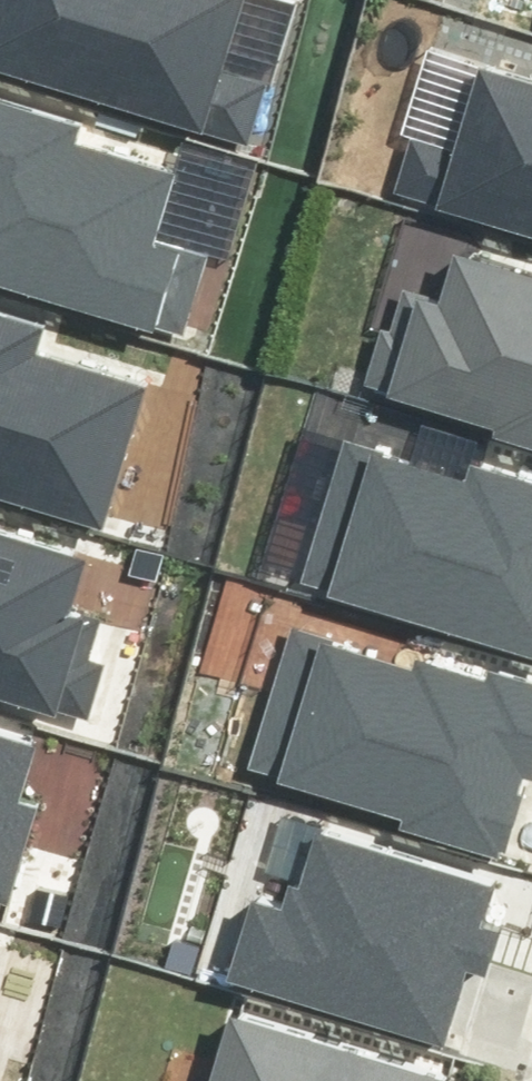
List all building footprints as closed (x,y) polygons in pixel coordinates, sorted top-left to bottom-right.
[(248,148),(267,84),(224,72),(246,0),(0,0),(0,74),(248,148)] [(531,239),(531,79),(479,63),(453,150),(411,138),(394,193),(436,205),(434,210),(531,239)] [(183,335),(207,256),(156,240),(176,174),(76,144),(82,122),(0,97),(0,285),(152,332),(154,327),(183,335)] [(531,450),(531,278),(453,255),(440,300),(401,289),(389,332),(380,329),(364,386),(389,393),(387,398),(496,429),(493,438),(531,450)] [(101,528),(143,386),(34,354),(43,324),(0,311),(0,498),(101,528)] [(531,667),(531,491),(465,472),(462,483),(384,459),(385,453),(343,440),(300,583),(329,591),(327,598),(453,636),(451,643),(531,667)] [(89,720),(105,665),(89,660),(101,620),(69,610),(84,560),(0,534),(0,701),(55,718),(57,711),(89,720)] [(496,857),(498,850),(505,852),(521,798),(515,797),(522,776),(531,779),(531,680),(486,666),(483,677),(414,657),(411,668),(332,645),(334,639),(292,626),(249,768),(278,777),(276,783),(402,821),(400,828),(496,857)] [(7,905),(37,804),(21,799),(38,742),(0,730),(0,903),(7,905)] [(225,982),(446,1049),(469,974),(486,979),(500,933),(480,927),(493,883),(318,830),(299,891),(288,887),(282,906),(251,897),(225,982)] [(450,1074),(229,1008),(207,1080),(448,1080),(450,1074)]
